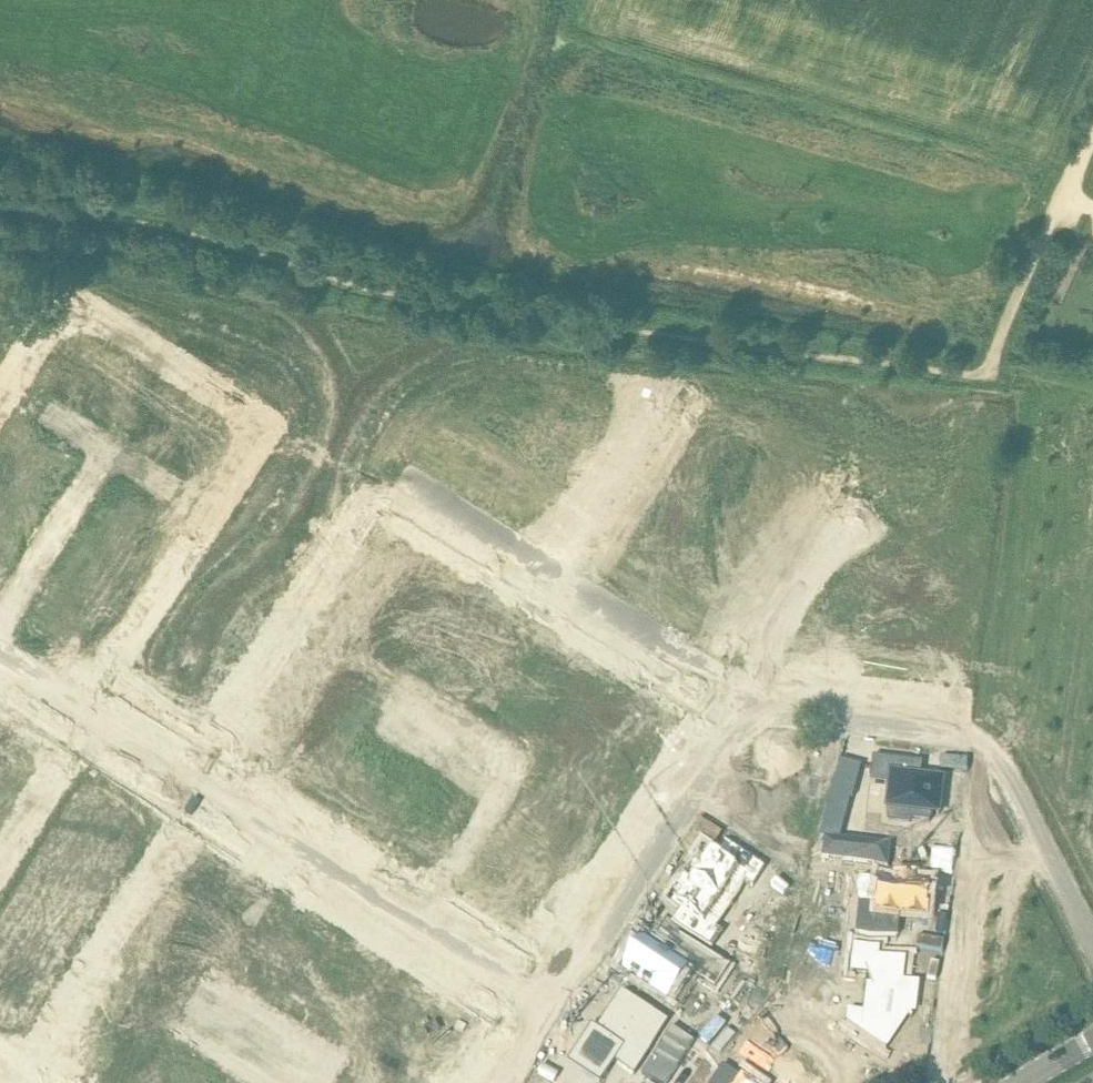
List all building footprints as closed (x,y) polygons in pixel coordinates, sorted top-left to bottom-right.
[(24,740),(11,760),(47,783),(59,763),(49,756),(50,753),(36,744),(34,746),(24,740)] [(751,772),(741,788),(753,795),(747,803),(748,804),(769,817),(800,769),(818,771),(821,749),(795,746),(786,760),(767,748),(758,763),(757,763),(756,762),(749,771),(751,772)] [(874,756),(871,781),(890,784),(887,808),(888,808),(887,817),(890,817),(889,820),(911,822),(911,820),(930,822),(931,814),(940,815),(944,779),(922,776),(924,763),(874,756)] [(0,776),(0,779),(34,802),(47,783),(11,760),(0,776)] [(840,761),(820,835),(832,837),(840,838),(849,805),(851,799),(853,799),(861,767),(840,761)] [(22,821),(34,802),(0,779),(0,806),(22,821)] [(725,821),(718,831),(733,841),(740,831),(733,826),(748,804),(747,803),(732,826),(725,821)] [(10,840),(11,840),(23,821),(22,821),(0,806),(0,833),(10,840)] [(10,840),(0,833),(0,855),(10,840)] [(832,837),(830,858),(898,867),(901,845),(840,838),(832,837)] [(697,855),(686,871),(690,874),(689,876),(731,903),(746,881),(753,885),(765,868),(725,842),(716,855),(707,849),(701,857),(697,855)] [(677,894),(671,903),(681,909),(672,922),(712,948),(724,931),(716,926),(731,903),(689,876),(688,878),(684,875),(673,892),(677,894)] [(859,902),(856,931),(898,936),(901,914),(927,917),(929,900),(928,900),(930,883),(913,881),(913,880),(895,878),(895,879),(878,877),(876,895),(878,895),(877,904),(859,902)] [(643,940),(623,969),(668,998),(686,970),(715,989),(730,966),(680,933),(666,955),(643,940)] [(848,1021),(846,1023),(886,1050),(888,1048),(885,1046),(905,1016),(913,1017),(913,1013),(916,1014),(916,1012),(913,1011),(916,985),(904,983),(907,956),(880,953),(881,944),(854,941),(850,971),(867,973),(863,1009),(851,1008),(849,1022),(848,1021)] [(567,1063),(598,1082),(601,1082),(615,1061),(634,1073),(653,1045),(658,1037),(669,1021),(622,990),(588,1041),(584,1037),(567,1063)] [(688,1062),(680,1059),(670,1080),(676,1082),(679,1082),(688,1062)]
